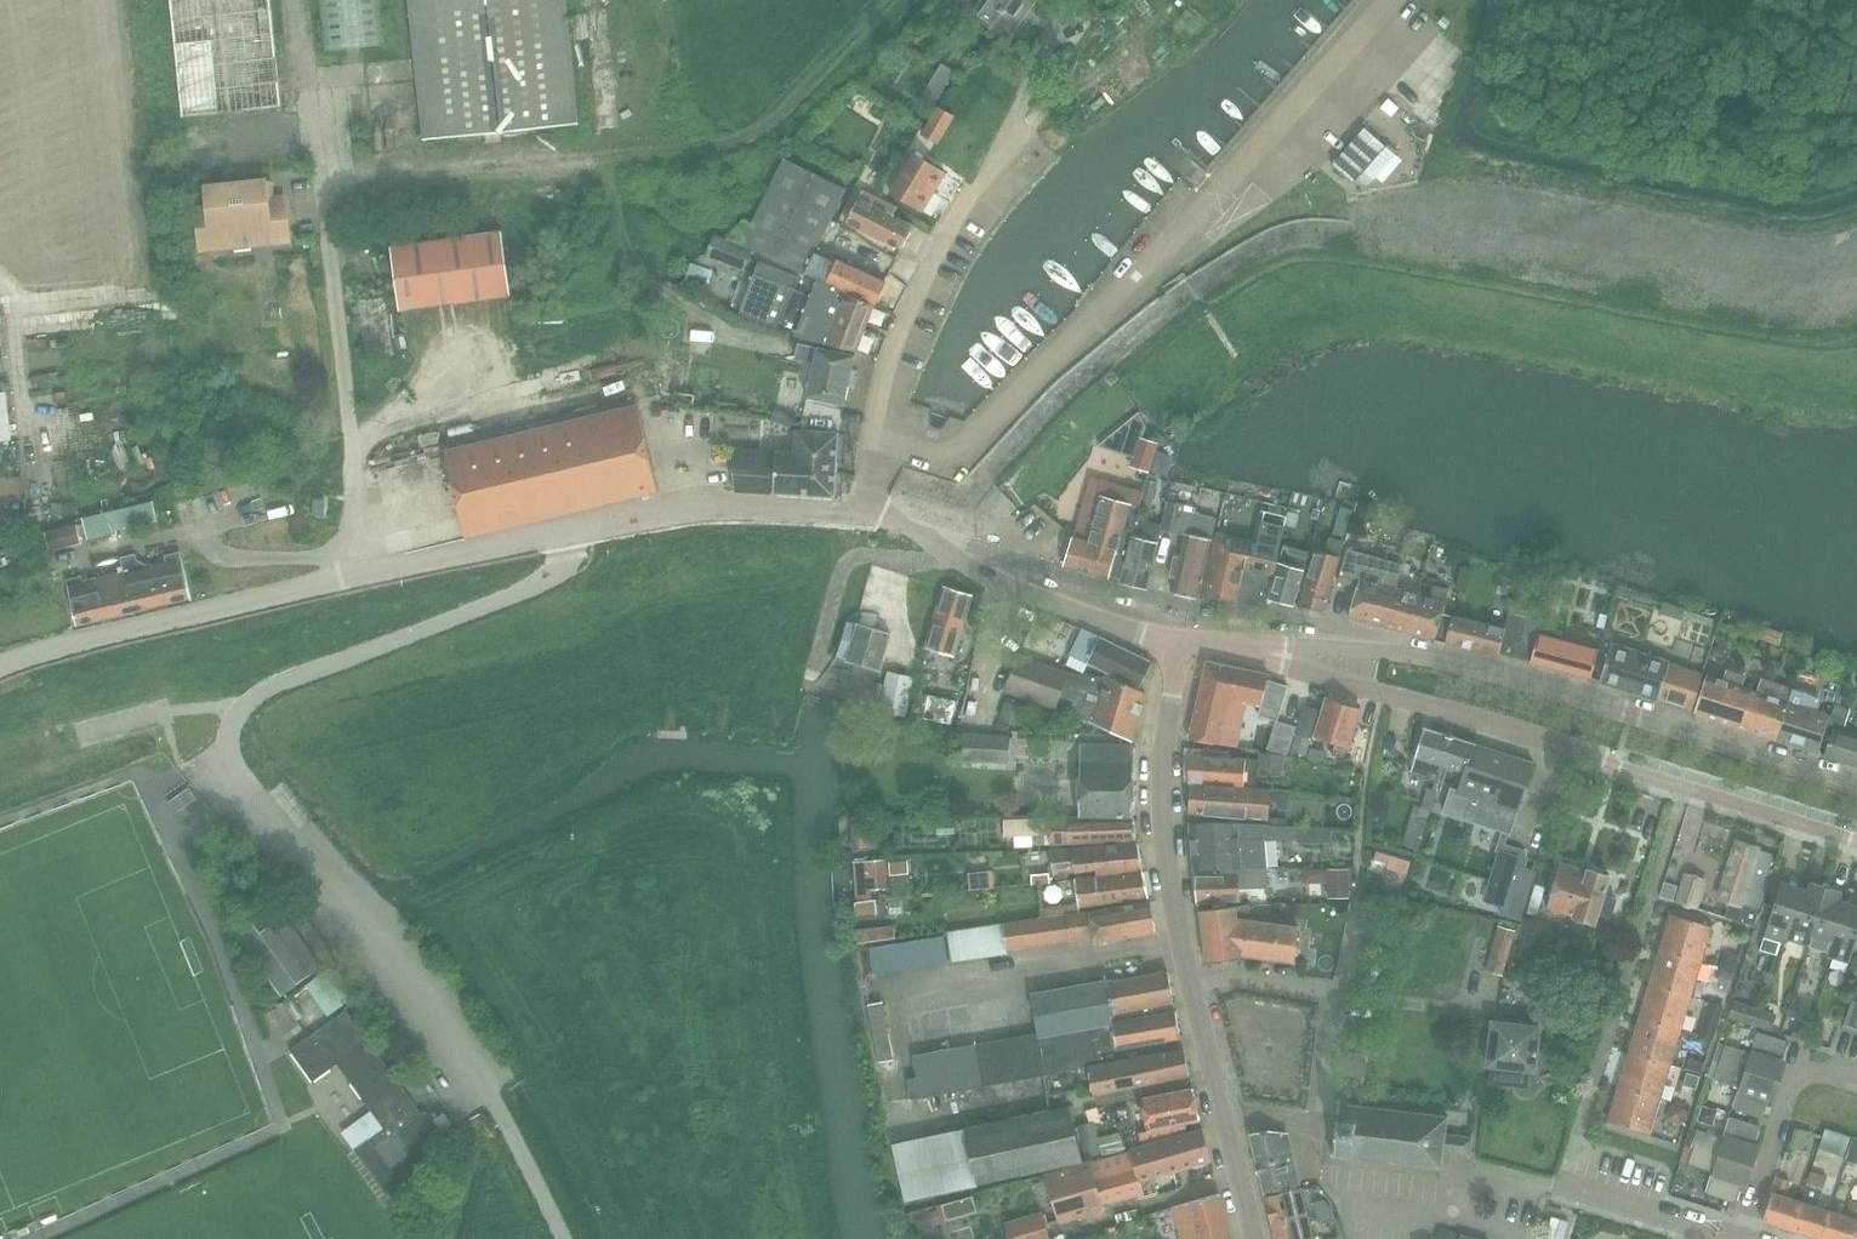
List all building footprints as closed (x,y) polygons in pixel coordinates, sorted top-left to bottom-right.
[(232,111),(283,106),(271,0),(173,0),(185,116),(232,111)] [(324,51),(385,45),(380,0),(319,0),(324,51)] [(566,0),(411,0),(425,139),(579,123),(566,0)] [(987,21),(1007,36),(1034,0),(987,0),(976,14),(987,21)] [(943,62),(924,93),(938,101),(956,70),(943,62)] [(1390,98),(1382,107),(1392,117),(1400,108),(1390,98)] [(939,106),(923,133),(939,143),(955,115),(939,106)] [(815,131),(807,145),(822,152),(829,139),(815,131)] [(1365,134),(1334,170),(1355,189),(1368,175),(1377,183),(1396,161),(1365,134)] [(204,142),(188,144),(190,166),(207,164),(204,142)] [(739,242),(753,249),(805,274),(847,187),(839,183),(844,176),(813,161),(815,159),(792,148),(787,158),(784,157),(752,222),(743,218),(731,234),(729,237),(739,242)] [(946,172),(942,170),(914,153),(891,190),(924,210),(946,172)] [(211,204),(199,206),(202,233),(203,246),(215,245),(234,243),(235,249),(235,250),(235,252),(255,250),(255,248),(255,247),(254,240),(281,238),(289,237),(285,203),(278,204),(277,197),(267,198),(265,179),(232,182),(208,185),(211,204)] [(848,221),(902,248),(915,223),(895,214),(899,206),(864,188),(848,221)] [(400,311),(512,296),(503,231),(391,246),(400,311)] [(746,270),(753,249),(739,242),(715,233),(707,256),(746,270)] [(817,253),(807,274),(829,284),(874,304),(885,280),(839,259),(838,262),(817,253)] [(800,334),(857,350),(874,304),(829,284),(819,279),(815,288),(800,282),(802,278),(761,261),(756,273),(752,283),(735,276),(728,294),(745,301),(741,310),(800,334)] [(447,447),(462,511),(468,536),(660,491),(640,406),(665,400),(650,338),(650,336),(536,364),(550,423),(447,447)] [(807,395),(845,403),(856,354),(799,341),(795,358),(814,363),(807,395)] [(676,357),(668,392),(716,404),(724,368),(676,357)] [(12,441),(7,381),(0,382),(0,442),(12,441)] [(776,407),(771,419),(774,420),(792,427),(797,416),(776,407)] [(1135,456),(1132,465),(1149,471),(1159,442),(1147,423),(1146,425),(1142,437),(1141,436),(1135,456)] [(737,446),(736,483),(736,492),(837,498),(841,432),(796,429),(795,450),(737,446)] [(1159,482),(1147,479),(1140,504),(1152,507),(1159,482)] [(1074,537),(1067,565),(1109,576),(1110,575),(1123,579),(1133,536),(1135,527),(1136,523),(1137,518),(1140,508),(1129,505),(1134,488),(1107,480),(1103,497),(1090,541),(1074,537)] [(1179,576),(1175,592),(1200,597),(1218,517),(1197,513),(1199,506),(1168,500),(1162,529),(1188,535),(1183,554),(1177,553),(1172,574),(1179,576)] [(159,521),(154,501),(83,518),(89,542),(119,535),(118,531),(159,521)] [(1363,501),(1359,517),(1374,521),(1378,506),(1363,501)] [(1218,535),(1205,595),(1258,606),(1263,586),(1272,588),(1275,575),(1281,547),(1286,549),(1287,545),(1291,546),(1294,531),(1285,529),(1285,527),(1284,527),(1287,514),(1265,512),(1264,522),(1259,544),(1218,535)] [(1337,522),(1333,537),(1346,540),(1350,525),(1337,522)] [(1123,580),(1123,581),(1147,587),(1158,542),(1161,529),(1136,523),(1135,527),(1133,536),(1123,579),(1123,580)] [(78,524),(46,532),(50,551),(82,543),(78,524)] [(1317,549),(1301,604),(1300,606),(1323,611),(1346,540),(1333,537),(1330,536),(1326,551),(1317,549)] [(1360,586),(1351,616),(1351,618),(1388,627),(1398,586),(1405,564),(1349,548),(1340,581),(1360,586)] [(154,566),(163,604),(191,597),(181,553),(165,557),(166,563),(154,566)] [(125,568),(135,611),(163,604),(154,566),(149,567),(138,560),(137,554),(122,558),(125,568)] [(1295,604),(1296,602),(1305,568),(1280,561),(1270,597),(1295,604)] [(99,579),(108,617),(135,611),(125,568),(120,569),(121,574),(99,579)] [(67,580),(78,624),(108,617),(99,579),(85,582),(83,576),(74,578),(67,580)] [(1398,586),(1388,627),(1436,639),(1436,638),(1447,641),(1454,614),(1444,612),(1451,588),(1434,584),(1431,594),(1398,586)] [(972,594),(946,587),(928,646),(955,654),(964,623),(972,594)] [(1549,595),(1544,613),(1555,616),(1560,598),(1549,595)] [(1454,614),(1447,641),(1484,651),(1499,655),(1500,652),(1517,657),(1530,660),(1532,660),(1536,644),(1539,632),(1543,620),(1528,616),(1510,611),(1506,627),(1454,613),(1454,614)] [(1601,612),(1597,626),(1605,628),(1609,614),(1601,612)] [(849,622),(839,654),(841,655),(848,657),(847,658),(852,660),(882,669),(894,630),(885,627),(859,619),(857,625),(851,623),(849,622)] [(1760,624),(1756,637),(1767,641),(1771,628),(1760,624)] [(1154,661),(1084,627),(1071,654),(1140,688),(1154,661)] [(1536,644),(1532,660),(1592,676),(1599,648),(1539,632),(1536,644)] [(1613,641),(1601,679),(1601,681),(1659,700),(1659,699),(1694,709),(1705,672),(1671,662),(1672,660),(1613,641)] [(1007,691),(1057,709),(1073,713),(1070,720),(1081,724),(1083,718),(1089,720),(1133,741),(1147,692),(1108,673),(1106,677),(1088,672),(1088,673),(1070,671),(1021,653),(1007,691)] [(1208,661),(1190,738),(1239,746),(1248,701),(1262,704),(1260,714),(1278,721),(1289,686),(1269,679),(1270,674),(1208,661)] [(1828,665),(1823,680),(1839,685),(1844,669),(1828,665)] [(906,714),(914,673),(889,668),(881,708),(906,714)] [(1708,673),(1696,710),(1695,713),(1751,731),(1758,709),(1753,707),(1759,688),(1745,684),(1747,676),(1728,669),(1725,678),(1708,673)] [(1758,709),(1751,731),(1776,739),(1790,699),(1794,688),(1762,678),(1759,688),(1753,707),(1758,709)] [(1790,699),(1776,739),(1819,752),(1831,712),(1817,708),(1820,696),(1801,690),(1797,702),(1790,699)] [(928,692),(923,715),(951,721),(956,698),(928,692)] [(1298,733),(1292,750),(1307,755),(1312,738),(1315,739),(1316,736),(1335,742),(1333,753),(1346,757),(1350,746),(1362,708),(1328,697),(1324,710),(1306,704),(1296,733),(1298,733)] [(1000,722),(1022,727),(1027,706),(1004,701),(1000,722)] [(1836,704),(1830,721),(1846,726),(1851,709),(1836,704)] [(1445,766),(1465,773),(1475,743),(1426,727),(1411,771),(1441,781),(1445,766)] [(1826,755),(1856,764),(1856,734),(1835,727),(1826,755)] [(1384,733),(1381,747),(1395,751),(1398,736),(1384,733)] [(994,734),(993,762),(1008,762),(1009,735),(994,734)] [(1124,744),(1081,743),(1081,761),(1080,815),(1134,816),(1135,757),(1135,744),(1124,744)] [(1535,762),(1477,744),(1475,743),(1465,773),(1460,789),(1451,786),(1443,811),(1510,833),(1517,811),(1519,812),(1535,762)] [(1190,782),(1192,782),(1258,788),(1272,789),(1272,788),(1258,786),(1259,766),(1285,768),(1286,754),(1261,752),(1259,759),(1248,758),(1247,757),(1231,756),(1231,750),(1190,747),(1190,782)] [(1192,782),(1190,812),(1270,818),(1272,789),(1258,788),(1192,782)] [(170,802),(176,811),(178,813),(199,798),(191,787),(170,802)] [(1420,850),(1429,820),(1438,790),(1429,787),(1423,806),(1415,804),(1403,844),(1420,850)] [(871,848),(870,825),(868,825),(868,815),(854,816),(854,826),(853,826),(854,848),(871,848)] [(1017,818),(1004,818),(1005,834),(1015,833),(1031,833),(1033,833),(1038,833),(1038,844),(1051,843),(1137,839),(1134,822),(1134,817),(1134,816),(1080,815),(1050,816),(1050,817),(1017,818)] [(1240,823),(1191,823),(1195,868),(1196,868),(1240,868),(1268,868),(1268,867),(1269,867),(1266,839),(1295,839),(1296,839),(1296,828),(1296,826),(1240,823)] [(1055,874),(1056,879),(1069,878),(1068,873),(1078,872),(1097,869),(1098,874),(1076,876),(1076,878),(1098,876),(1098,875),(1144,870),(1138,842),(1052,849),(1055,874)] [(1737,901),(1733,915),(1756,922),(1773,870),(1769,868),(1774,854),(1737,842),(1720,896),(1737,901)] [(1502,909),(1524,916),(1544,851),(1521,844),(1518,855),(1503,904),(1502,909)] [(1377,851),(1373,862),(1388,867),(1391,855),(1393,851),(1378,847),(1377,851)] [(1500,849),(1484,899),(1503,904),(1518,855),(1500,849)] [(1403,899),(1415,859),(1403,856),(1394,890),(1370,883),(1367,893),(1392,900),(1393,896),(1403,899)] [(858,900),(871,899),(874,899),(874,890),(887,889),(884,869),(884,859),(855,861),(858,900)] [(909,861),(891,862),(891,874),(910,873),(909,861)] [(1562,862),(1548,907),(1573,915),(1573,916),(1598,924),(1601,914),(1612,918),(1618,898),(1605,894),(1611,875),(1589,868),(1589,870),(1562,862)] [(1541,864),(1536,883),(1546,886),(1547,887),(1553,867),(1541,864)] [(1240,868),(1196,868),(1197,875),(1199,902),(1200,902),(1235,901),(1242,901),(1269,900),(1269,887),(1268,868),(1240,868)] [(1350,869),(1329,869),(1329,882),(1329,898),(1350,897),(1350,887),(1350,869)] [(1080,906),(1150,896),(1144,870),(1098,875),(1098,876),(1076,878),(1080,906)] [(1687,872),(1678,901),(1697,907),(1706,878),(1687,872)] [(1050,873),(1032,875),(1033,884),(1051,883),(1050,873)] [(1665,881),(1660,895),(1674,900),(1679,885),(1665,881)] [(1782,881),(1765,936),(1760,949),(1778,955),(1783,941),(1783,940),(1787,941),(1804,888),(1782,881)] [(1783,940),(1783,941),(1788,943),(1789,939),(1808,945),(1827,887),(1812,882),(1810,889),(1804,888),(1787,941),(1783,940)] [(1537,885),(1528,912),(1538,916),(1547,888),(1537,885)] [(1827,887),(1808,945),(1828,952),(1827,955),(1833,957),(1833,956),(1829,955),(1846,901),(1840,899),(1843,892),(1827,887)] [(876,900),(855,902),(857,914),(878,912),(876,900)] [(948,932),(948,935),(951,961),(1007,953),(1007,948),(1095,936),(1096,942),(1158,931),(1153,900),(1090,911),(1080,912),(1067,914),(1066,904),(1042,908),(1043,917),(1005,923),(948,932)] [(1833,957),(1850,962),(1856,940),(1856,904),(1846,901),(1829,955),(1833,956),(1833,957)] [(1078,902),(1066,904),(1067,914),(1080,912),(1078,902)] [(1201,910),(1205,943),(1208,962),(1245,958),(1244,954),(1295,961),(1300,925),(1250,918),(1252,903),(1238,905),(1201,910)] [(1671,913),(1661,947),(1702,959),(1712,925),(1671,913)] [(282,996),(298,984),(323,966),(289,919),(264,936),(254,925),(239,938),(282,996)] [(895,925),(858,929),(859,942),(896,938),(895,925)] [(1503,974),(1516,930),(1500,926),(1487,969),(1503,974)] [(874,972),(949,961),(945,935),(871,947),(874,972)] [(1661,947),(1651,981),(1692,993),(1702,959),(1661,947)] [(1725,951),(1720,966),(1735,971),(1739,956),(1725,951)] [(310,984),(332,1014),(356,996),(334,967),(310,984)] [(1722,969),(1718,983),(1730,986),(1734,972),(1722,969)] [(913,1098),(1045,1075),(1047,1074),(1061,1071),(1105,1063),(1103,1051),(1182,1036),(1170,970),(1111,981),(1111,980),(1033,994),(1040,1032),(915,1054),(919,1077),(909,1078),(913,1098)] [(1651,981),(1641,1015),(1682,1027),(1692,993),(1651,981)] [(1760,1007),(1735,999),(1730,1016),(1755,1024),(1760,1007)] [(893,1059),(882,1001),(871,1004),(881,1061),(893,1059)] [(1710,1001),(1704,1021),(1717,1026),(1718,1026),(1724,1005),(1710,1001)] [(1791,1002),(1788,1015),(1797,1018),(1801,1005),(1791,1002)] [(315,1081),(339,1064),(371,1042),(347,1010),(292,1050),(315,1081)] [(1774,1018),(1760,1013),(1756,1024),(1771,1029),(1774,1018)] [(1641,1015),(1631,1050),(1672,1062),(1682,1027),(1641,1015)] [(1494,1021),(1489,1065),(1491,1065),(1489,1084),(1529,1089),(1531,1070),(1535,1070),(1540,1027),(1494,1021)] [(1796,1025),(1792,1035),(1806,1040),(1809,1029),(1796,1025)] [(1809,1029),(1806,1040),(1821,1044),(1825,1034),(1809,1029)] [(1726,1043),(1721,1061),(1781,1081),(1786,1065),(1781,1063),(1788,1040),(1758,1031),(1751,1051),(1726,1043)] [(386,1128),(356,1150),(390,1195),(439,1159),(429,1145),(445,1134),(455,1127),(445,1112),(434,1120),(427,1110),(424,1113),(371,1042),(339,1064),(386,1128)] [(1094,1093),(1191,1076),(1186,1049),(1089,1066),(1094,1093)] [(1631,1050),(1620,1086),(1661,1098),(1672,1062),(1631,1050)] [(1691,1058),(1688,1068),(1702,1073),(1705,1063),(1691,1058)] [(1771,1095),(1777,1096),(1781,1081),(1721,1061),(1715,1079),(1740,1086),(1734,1108),(1764,1117),(1771,1095)] [(1687,1071),(1683,1084),(1697,1088),(1701,1076),(1687,1071)] [(1620,1086),(1610,1121),(1651,1133),(1661,1098),(1620,1086)] [(1143,1098),(1149,1130),(1138,1132),(1141,1145),(1189,1132),(1189,1129),(1187,1121),(1201,1118),(1194,1088),(1143,1098)] [(1448,1116),(1341,1103),(1339,1119),(1338,1126),(1337,1136),(1335,1154),(1442,1167),(1444,1150),(1472,1153),(1474,1137),(1446,1133),(1448,1116)] [(1051,1109),(1023,1116),(1034,1171),(1083,1160),(1084,1160),(1083,1158),(1076,1126),(1072,1107),(1072,1105),(1053,1109),(1051,1109)] [(1703,1105),(1699,1120),(1713,1125),(1718,1110),(1703,1105)] [(1692,1126),(1686,1144),(1693,1146),(1755,1166),(1760,1150),(1754,1148),(1762,1125),(1731,1116),(1724,1136),(1692,1126)] [(1096,1122),(1078,1126),(1085,1158),(1103,1154),(1101,1144),(1100,1141),(1099,1137),(1096,1122)] [(1795,1126),(1789,1145),(1804,1149),(1809,1131),(1795,1126)] [(1206,1162),(1212,1160),(1203,1128),(1189,1132),(1141,1145),(1093,1161),(1092,1160),(1046,1173),(1060,1222),(1106,1208),(1104,1203),(1144,1192),(1140,1180),(1196,1164),(1197,1167),(1207,1164),(1206,1162)] [(1251,1134),(1265,1192),(1302,1183),(1290,1134),(1270,1130),(1251,1134)] [(1848,1155),(1856,1157),(1856,1138),(1855,1138),(1853,1137),(1848,1155)] [(1744,1180),(1750,1181),(1755,1166),(1693,1146),(1686,1144),(1694,1147),(1689,1163),(1714,1171),(1707,1193),(1737,1202),(1744,1180)] [(1802,1199),(1793,1228),(1822,1237),(1831,1208),(1819,1204),(1829,1175),(1812,1170),(1803,1199),(1802,1199)] [(1773,1191),(1766,1214),(1764,1219),(1793,1228),(1802,1199),(1787,1194),(1792,1180),(1778,1175),(1773,1191)] [(1266,1196),(1273,1225),(1310,1216),(1303,1186),(1266,1196)] [(1231,1235),(1220,1193),(1172,1207),(1181,1238),(1221,1238),(1231,1235)] [(1822,1237),(1827,1238),(1854,1238),(1856,1231),(1856,1200),(1852,1198),(1847,1213),(1831,1208),(1822,1237)] [(957,1200),(944,1204),(947,1213),(948,1217),(960,1213),(963,1212),(959,1199),(957,1200)] [(1314,1202),(1317,1213),(1333,1210),(1332,1207),(1325,1199),(1314,1202)] [(929,1208),(915,1212),(916,1215),(920,1228),(920,1230),(934,1226),(943,1224),(942,1221),(941,1218),(939,1209),(938,1209),(930,1212),(929,1208)] [(1317,1213),(1320,1223),(1335,1220),(1333,1210),(1317,1213)] [(1043,1211),(1005,1221),(1010,1238),(1051,1238),(1043,1211)] [(1277,1238),(1316,1238),(1310,1216),(1273,1225),(1277,1238)]
